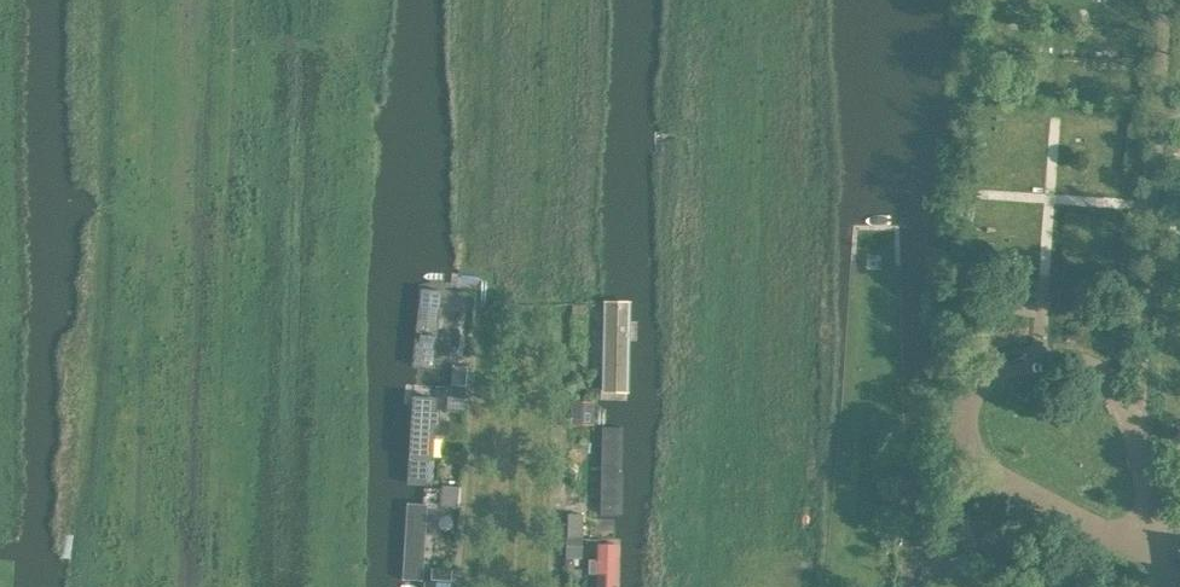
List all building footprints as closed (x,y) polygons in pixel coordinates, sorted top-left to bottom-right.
[(1087,300),(1088,285),(1058,284),(1057,298),(1087,300)] [(418,289),(410,367),(433,369),(441,291),(418,289)] [(571,313),(585,313),(585,304),(571,304),(571,313)] [(604,305),(602,389),(626,389),(628,305),(604,305)] [(452,364),(450,383),(464,384),(466,365),(452,364)] [(447,385),(445,405),(463,406),(465,386),(447,385)] [(412,396),(407,485),(428,486),(433,397),(412,396)] [(591,405),(571,405),(571,423),(591,423),(591,405)] [(618,511),(621,426),(602,426),(600,511),(618,511)] [(442,484),(440,505),(456,506),(457,485),(442,484)] [(422,579),(427,503),(406,502),(401,578),(422,579)] [(567,512),(566,533),(581,534),(581,512),(567,512)] [(566,533),(566,554),(581,555),(581,534),(566,533)] [(616,543),(595,543),(595,586),(616,586),(616,543)] [(429,566),(428,578),(449,579),(449,568),(429,566)]
